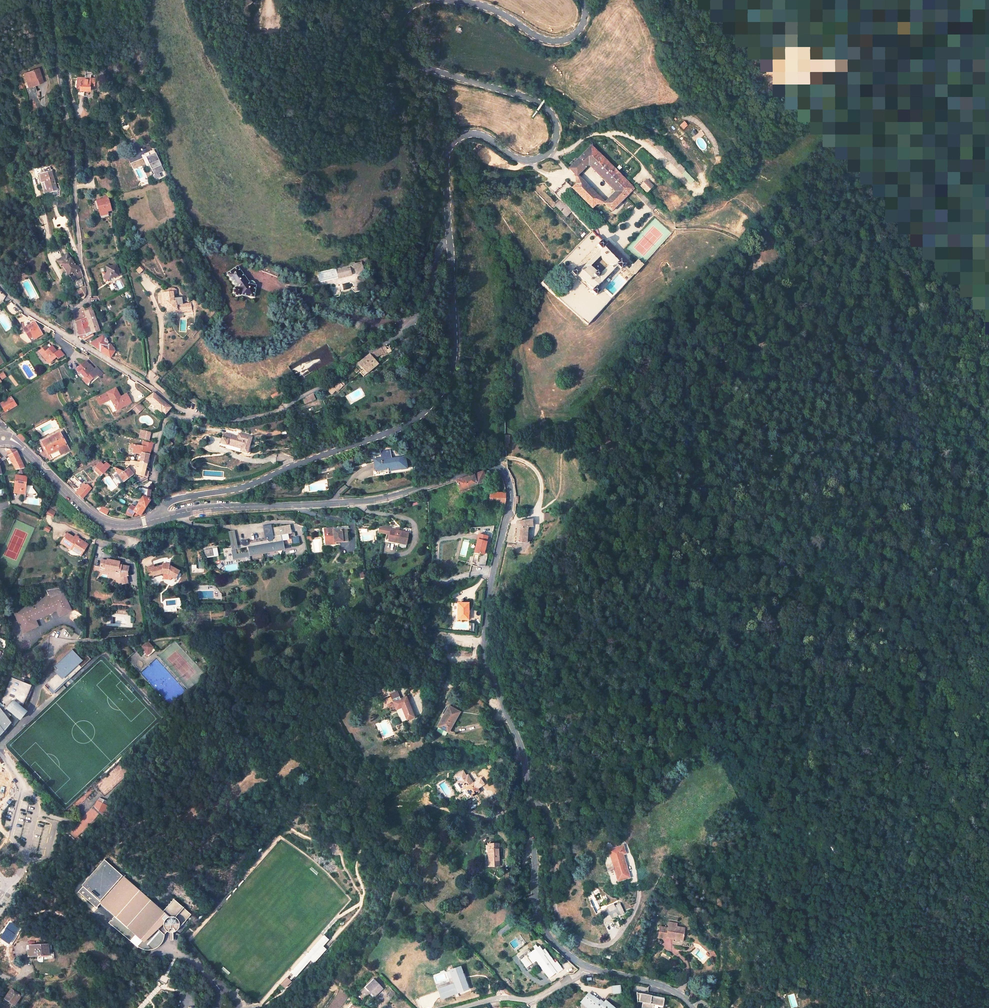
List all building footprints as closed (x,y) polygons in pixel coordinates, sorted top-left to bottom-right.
[(42,67),(27,72),(32,86),(47,81),(42,67)] [(79,76),(78,87),(82,88),(82,89),(86,89),(85,95),(91,96),(92,84),(96,84),(97,77),(92,77),(92,74),(95,74),(95,71),(87,70),(86,76),(79,76)] [(683,129),(688,125),(684,121),(679,125),(683,129)] [(594,211),(597,208),(607,207),(612,213),(633,192),(636,196),(637,196),(641,191),(637,186),(635,189),(593,147),(569,170),(576,177),(578,187),(575,190),(594,211)] [(163,173),(161,166),(163,166),(159,153),(150,157),(153,166),(157,178),(161,177),(160,174),(163,173)] [(48,189),(49,192),(57,190),(51,171),(40,175),(42,181),(45,180),(48,189)] [(647,194),(655,186),(647,179),(639,186),(647,194)] [(115,211),(112,196),(110,197),(109,195),(102,197),(102,199),(99,200),(102,213),(107,212),(108,213),(115,211)] [(570,212),(560,202),(554,208),(563,218),(570,212)] [(572,269),(567,274),(572,279),(575,277),(588,289),(586,292),(592,298),(597,293),(593,289),(612,270),(615,273),(622,266),(630,275),(639,265),(632,258),(627,265),(601,239),(590,250),(593,253),(575,271),(572,269)] [(76,265),(68,253),(58,261),(65,273),(64,277),(68,283),(73,280),(74,282),(84,277),(81,268),(78,264),(76,265)] [(366,262),(365,257),(356,259),(357,263),(352,264),(351,262),(332,266),(333,270),(316,274),(318,282),(347,275),(345,266),(351,265),(353,274),(361,272),(359,264),(366,262)] [(279,270),(263,263),(260,271),(276,277),(279,270)] [(115,268),(114,266),(110,267),(107,265),(105,268),(107,273),(105,277),(107,282),(110,284),(111,279),(115,277),(118,280),(119,277),(118,275),(120,274),(119,271),(121,268),(118,267),(115,268)] [(234,270),(223,277),(233,291),(231,291),(231,292),(230,294),(230,295),(231,297),(232,297),(233,298),(234,298),(253,298),(253,288),(246,287),(234,270)] [(87,286),(78,290),(84,300),(85,299),(87,296),(87,287),(87,286)] [(170,301),(169,297),(170,296),(171,295),(172,294),(172,292),(172,291),(172,289),(171,289),(170,288),(168,288),(168,287),(166,288),(164,289),(165,293),(157,295),(159,307),(164,306),(165,313),(173,312),(173,314),(189,310),(187,302),(173,306),(172,300),(170,301)] [(110,299),(107,293),(101,296),(103,302),(110,299)] [(100,332),(93,309),(89,312),(84,308),(77,313),(77,315),(80,339),(93,333),(100,332)] [(42,334),(35,322),(24,328),(31,340),(42,334)] [(112,345),(110,346),(104,337),(89,344),(111,358),(115,352),(112,345)] [(43,345),(36,351),(43,360),(47,357),(50,360),(54,356),(56,358),(62,354),(58,349),(55,351),(50,345),(46,348),(43,345)] [(363,377),(379,365),(373,358),(377,356),(374,352),(368,355),(358,364),(363,370),(359,372),(363,377)] [(77,372),(76,373),(84,383),(95,373),(91,369),(83,359),(74,368),(77,372)] [(91,369),(95,373),(97,375),(101,372),(95,365),(91,369)] [(337,391),(343,386),(339,380),(337,381),(332,386),(337,391)] [(108,400),(113,410),(130,403),(125,392),(118,395),(114,387),(92,397),(96,405),(108,400)] [(170,408),(154,393),(146,399),(152,404),(161,412),(162,411),(165,414),(170,408)] [(4,412),(16,404),(10,396),(0,402),(0,405),(4,412)] [(160,416),(163,413),(165,415),(165,414),(162,411),(161,412),(152,404),(149,407),(160,416)] [(149,440),(150,433),(141,430),(139,437),(149,440)] [(15,434),(23,442),(25,440),(18,432),(15,434)] [(58,433),(41,442),(51,460),(68,450),(58,433)] [(252,449),(255,439),(242,436),(241,438),(227,435),(227,439),(225,439),(224,445),(244,451),(243,452),(250,454),(251,452),(254,453),(255,450),(252,449)] [(143,443),(139,460),(136,459),(136,461),(147,463),(152,445),(143,443)] [(3,446),(4,446),(17,470),(24,468),(19,455),(13,447),(8,445),(4,445),(3,446)] [(408,469),(407,456),(393,457),(392,449),(383,449),(384,457),(375,458),(376,469),(389,468),(399,467),(399,470),(408,469)] [(126,461),(125,466),(130,466),(131,465),(138,465),(137,469),(138,470),(137,474),(144,476),(147,463),(136,461),(132,460),(126,461)] [(100,464),(94,470),(100,476),(102,473),(103,474),(107,469),(108,470),(110,467),(111,468),(116,463),(104,464),(101,461),(99,462),(100,464)] [(114,469),(124,482),(134,474),(129,467),(123,471),(114,469)] [(488,485),(484,475),(491,473),(490,470),(489,470),(488,470),(487,470),(486,470),(485,470),(456,480),(460,491),(480,484),(488,485)] [(71,483),(76,478),(72,475),(68,480),(71,483)] [(18,477),(16,492),(27,493),(27,491),(34,492),(35,494),(38,494),(38,490),(35,486),(35,484),(28,484),(28,477),(18,477)] [(85,486),(83,485),(76,493),(82,499),(91,489),(87,485),(85,486)] [(150,494),(147,492),(139,503),(145,507),(150,500),(150,497),(150,494)] [(505,493),(490,493),(490,502),(504,502),(505,500),(505,499),(505,498),(505,497),(505,496),(505,495),(505,494),(505,493)] [(131,510),(129,515),(133,517),(136,512),(140,514),(145,507),(139,503),(135,508),(135,509),(132,508),(132,509),(131,509),(131,510)] [(47,513),(53,517),(56,512),(50,508),(47,513)] [(411,525),(409,512),(392,514),(394,527),(411,525)] [(517,541),(528,541),(528,527),(532,526),(532,520),(517,522),(517,541)] [(285,547),(282,534),(274,535),(273,527),(272,523),(264,525),(266,537),(234,543),(236,556),(285,547)] [(293,533),(291,524),(273,527),(274,535),(282,534),(293,533)] [(349,538),(347,525),(332,527),(332,525),(321,526),(324,543),(333,542),(333,540),(349,538)] [(387,534),(385,542),(406,545),(408,530),(378,525),(377,533),(387,534)] [(68,532),(62,540),(70,546),(71,545),(82,553),(88,543),(75,534),(75,536),(68,532)] [(474,533),(471,552),(482,554),(485,535),(474,533)] [(101,559),(99,568),(104,569),(103,571),(118,574),(121,585),(128,584),(126,577),(128,576),(128,572),(129,566),(120,563),(120,561),(106,559),(106,560),(101,559)] [(147,568),(149,577),(161,574),(168,575),(175,579),(179,572),(169,566),(169,564),(162,563),(162,565),(153,567),(153,566),(147,568)] [(18,615),(26,631),(37,625),(34,619),(55,609),(54,605),(57,604),(62,614),(72,609),(63,590),(60,585),(46,587),(48,593),(12,611),(15,616),(18,615)] [(457,604),(458,620),(469,620),(468,603),(457,604)] [(55,609),(58,615),(62,614),(57,604),(54,605),(55,609)] [(15,616),(22,632),(26,631),(18,615),(15,616)] [(154,649),(148,642),(141,646),(145,650),(145,651),(144,652),(148,656),(154,649)] [(69,678),(90,658),(86,653),(80,658),(71,648),(53,665),(58,671),(44,684),(47,688),(50,686),(54,690),(68,677),(69,678)] [(15,719),(17,717),(19,719),(26,711),(22,708),(23,706),(25,704),(26,702),(27,699),(28,697),(29,695),(30,693),(31,690),(33,685),(28,683),(10,676),(0,702),(0,726),(4,731),(5,731),(6,731),(12,724),(8,718),(10,715),(15,719)] [(416,717),(408,697),(395,703),(398,711),(404,708),(409,720),(416,717)] [(452,732),(462,713),(451,707),(440,726),(452,732)] [(19,791),(0,763),(0,804),(19,791)] [(465,785),(467,788),(473,796),(480,791),(468,774),(467,775),(464,771),(457,776),(460,780),(458,781),(462,787),(465,785)] [(103,814),(107,804),(104,803),(106,799),(100,797),(97,800),(95,806),(103,814)] [(833,841),(840,850),(843,847),(836,839),(833,841)] [(626,851),(623,843),(609,847),(617,878),(630,875),(623,852),(626,851)] [(490,845),(490,866),(501,865),(500,844),(490,845)] [(105,860),(104,859),(82,885),(82,886),(105,860)] [(162,910),(105,860),(82,886),(82,885),(77,891),(96,908),(96,907),(96,906),(99,903),(113,915),(107,922),(129,940),(134,934),(141,940),(136,946),(138,948),(140,950),(141,950),(142,950),(145,951),(148,952),(149,952),(150,952),(152,951),(155,951),(158,949),(160,948),(162,945),(163,944),(164,942),(165,940),(166,938),(166,936),(164,934),(168,930),(169,930),(170,931),(171,931),(172,931),(173,931),(174,930),(176,929),(177,928),(178,927),(178,925),(178,924),(189,912),(172,898),(162,910)] [(624,914),(620,905),(615,907),(616,908),(615,908),(614,905),(606,908),(607,910),(602,913),(602,912),(600,913),(600,914),(603,919),(602,920),(604,924),(612,921),(611,920),(618,917),(617,915),(619,914),(620,916),(624,914)] [(10,922),(0,937),(0,938),(10,945),(21,928),(10,922)] [(684,928),(667,926),(665,937),(672,938),(672,940),(681,941),(684,928)] [(141,940),(134,934),(129,940),(136,946),(141,940)] [(48,955),(48,944),(26,945),(26,951),(28,951),(28,957),(48,955)] [(555,975),(561,971),(557,964),(555,966),(547,953),(545,955),(543,956),(540,952),(542,951),(539,947),(525,956),(526,958),(522,961),(526,967),(535,961),(537,960),(545,971),(543,973),(547,978),(554,974),(555,975)] [(207,957),(203,952),(198,955),(203,961),(207,957)] [(535,961),(543,973),(545,971),(537,960),(535,961)] [(436,988),(439,999),(468,990),(460,966),(444,970),(447,979),(449,978),(451,983),(436,988)] [(283,988),(290,982),(285,977),(278,983),(283,988)] [(382,989),(373,980),(364,989),(372,998),(382,989)] [(12,990),(4,1002),(13,1007),(14,1007),(22,997),(12,990)] [(392,990),(385,997),(391,1000),(396,994),(392,990)] [(586,1001),(590,996),(586,992),(582,997),(586,1001)] [(663,999),(652,997),(649,999),(650,995),(638,993),(637,1003),(641,1004),(640,1007),(651,1007),(651,1006),(662,1007),(663,999)] [(592,1007),(611,1007),(602,1001),(600,1004),(590,996),(586,1001),(582,997),(577,1003),(584,1007),(591,1007),(592,1007)]
